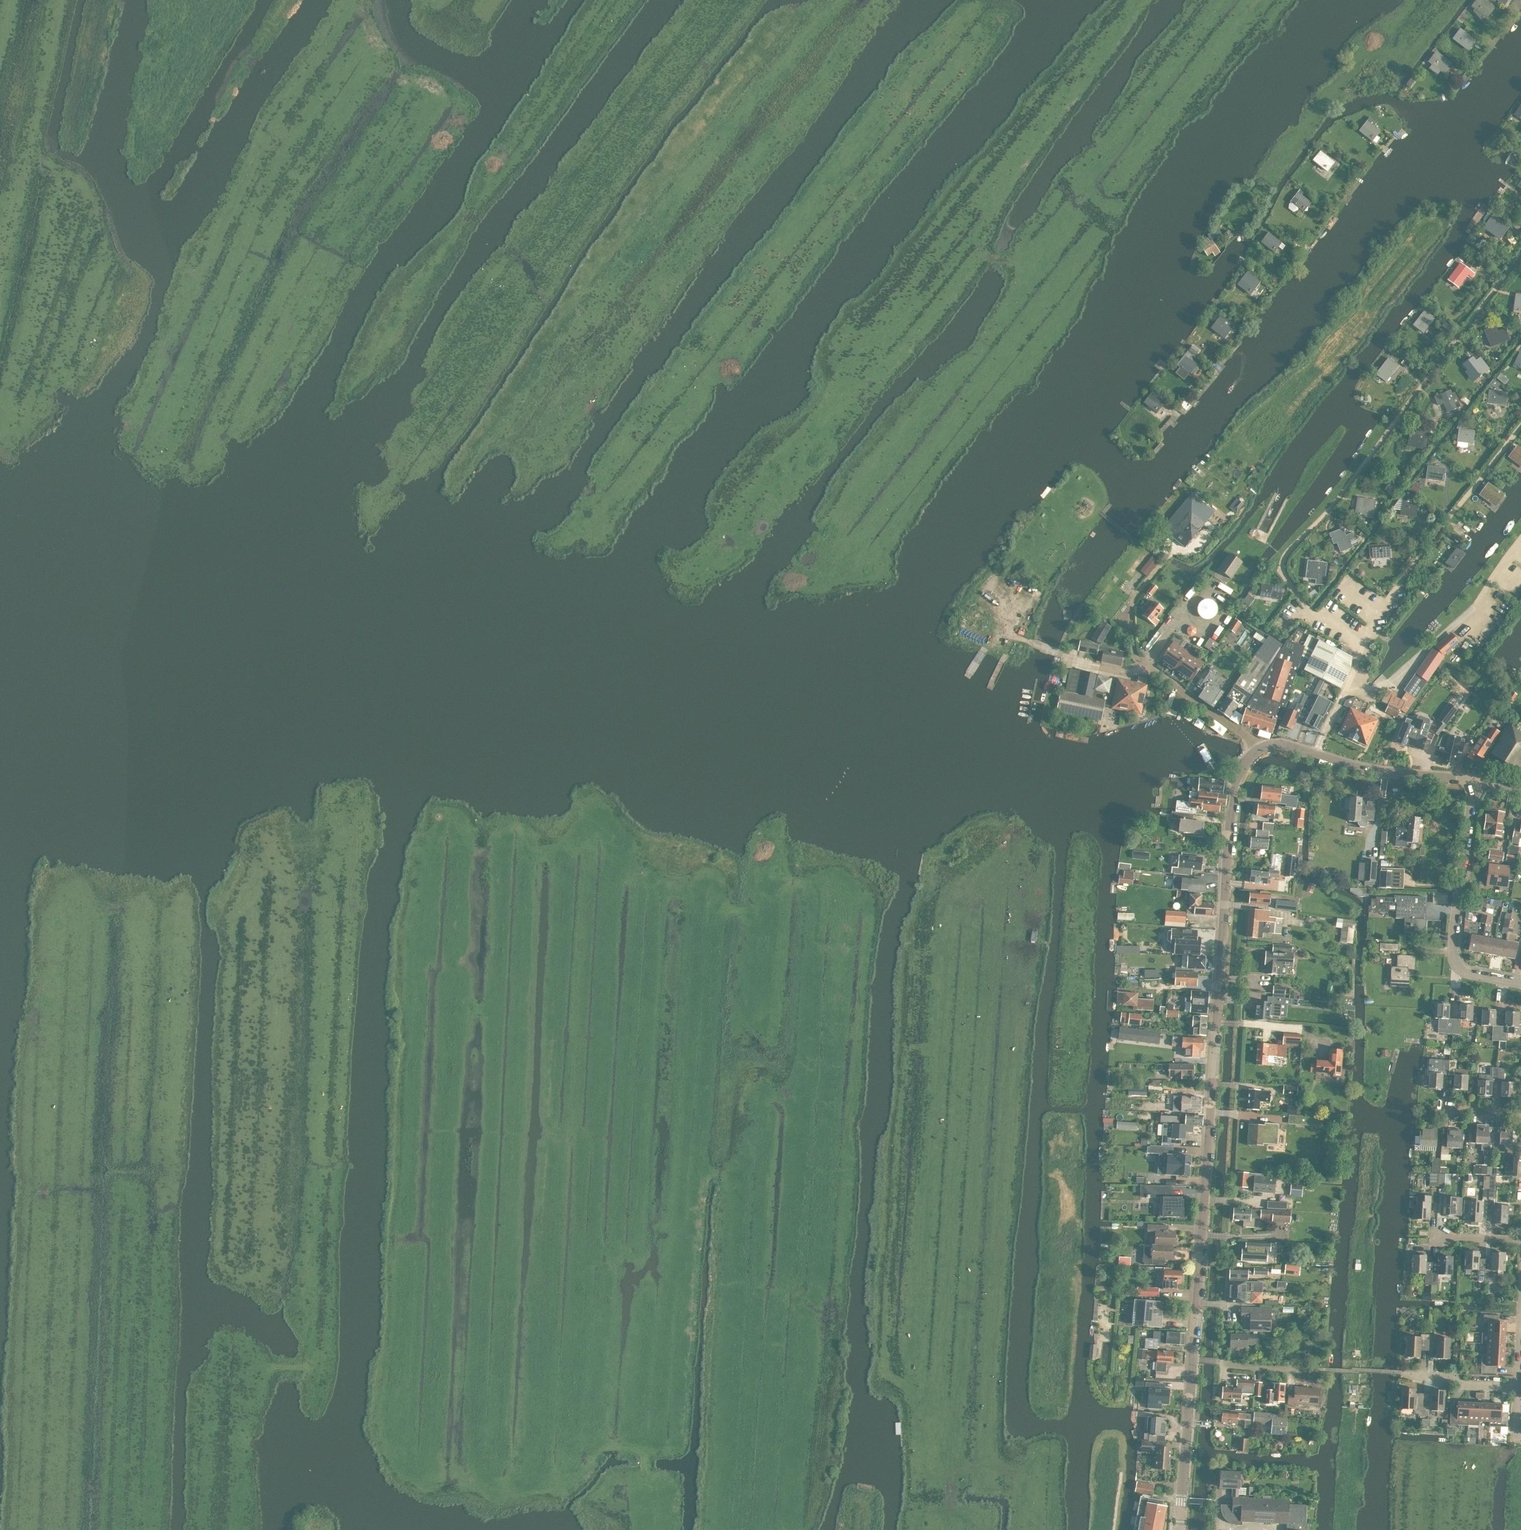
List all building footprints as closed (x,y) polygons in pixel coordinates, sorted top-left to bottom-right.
[(1472,6),(1475,8),(1474,10),(1481,17),(1489,10),(1491,11),(1494,6),(1490,4),(1493,0),(1476,0),(1472,6)] [(1460,28),(1452,39),(1468,50),(1476,40),(1460,28)] [(1436,51),(1428,62),(1444,73),(1451,63),(1436,51)] [(1411,77),(1406,83),(1408,85),(1410,86),(1415,79),(1413,78),(1411,77)] [(1359,131),(1372,141),(1380,131),(1374,126),(1376,124),(1369,118),(1359,131)] [(1331,165),(1334,161),(1324,153),(1325,152),(1323,151),(1323,152),(1321,150),(1313,159),(1325,169),(1329,163),(1331,165)] [(1297,210),(1299,208),(1301,210),(1306,204),(1308,206),(1311,202),(1301,194),(1303,192),(1299,189),(1290,201),(1289,204),(1288,208),(1292,211),(1297,210)] [(1507,231),(1510,228),(1505,224),(1503,225),(1497,218),(1488,226),(1495,234),(1503,226),(1507,231)] [(1515,222),(1512,226),(1517,230),(1520,226),(1515,222)] [(1219,230),(1207,235),(1210,240),(1222,235),(1219,230)] [(1229,230),(1224,233),(1226,238),(1232,236),(1229,230)] [(1268,232),(1261,241),(1274,252),(1279,246),(1282,249),(1285,245),(1268,232)] [(1512,235),(1507,240),(1511,244),(1516,240),(1512,235)] [(1220,252),(1212,240),(1210,241),(1207,238),(1202,242),(1205,246),(1202,249),(1207,256),(1212,253),(1215,256),(1220,252)] [(1453,282),(1458,286),(1466,275),(1470,277),(1473,273),(1470,270),(1461,263),(1452,274),(1457,278),(1453,282)] [(1255,288),(1257,285),(1244,274),(1237,284),(1248,293),(1253,287),(1255,288)] [(1513,309),(1520,310),(1520,297),(1515,296),(1513,309)] [(1427,328),(1434,319),(1424,311),(1413,325),(1420,330),(1425,326),(1427,328)] [(1228,331),(1231,328),(1223,321),(1224,320),(1219,316),(1211,327),(1222,336),(1226,330),(1228,331)] [(1495,324),(1483,329),(1490,346),(1510,338),(1507,331),(1503,333),(1501,329),(1497,330),(1495,324)] [(1189,350),(1194,354),(1198,349),(1193,345),(1189,350)] [(1180,367),(1176,372),(1184,378),(1193,368),(1195,370),(1198,366),(1189,358),(1192,355),(1188,351),(1185,355),(1184,355),(1177,364),(1180,367)] [(1388,357),(1375,373),(1386,381),(1398,366),(1388,357)] [(1476,377),(1487,373),(1483,363),(1479,365),(1476,358),(1467,362),(1470,369),(1472,368),(1476,377)] [(1404,359),(1401,362),(1407,367),(1409,363),(1404,359)] [(1520,363),(1516,362),(1512,371),(1520,375),(1520,361),(1520,363)] [(1499,379),(1505,384),(1508,379),(1502,374),(1499,379)] [(1500,384),(1493,378),(1488,385),(1492,387),(1493,385),(1497,388),(1500,384)] [(1487,404),(1488,404),(1499,405),(1499,403),(1505,404),(1506,391),(1489,389),(1487,404)] [(1439,395),(1434,397),(1437,405),(1443,403),(1444,402),(1448,412),(1454,409),(1454,411),(1459,409),(1458,407),(1460,406),(1456,397),(1454,392),(1451,393),(1450,390),(1439,395)] [(1162,406),(1164,403),(1155,395),(1156,394),(1153,391),(1152,393),(1151,392),(1144,401),(1155,410),(1160,405),(1162,406)] [(1431,419),(1429,424),(1434,427),(1437,422),(1431,419)] [(1463,424),(1461,423),(1458,423),(1457,428),(1460,429),(1458,441),(1468,443),(1468,441),(1473,441),(1474,431),(1462,429),(1463,424)] [(1410,437),(1409,442),(1415,444),(1414,447),(1425,449),(1427,437),(1426,436),(1427,431),(1416,429),(1415,434),(1410,433),(1410,437)] [(1518,446),(1509,457),(1520,466),(1520,448),(1518,446)] [(1444,481),(1445,469),(1434,467),(1434,464),(1431,464),(1429,480),(1444,481)] [(1394,481),(1401,485),(1404,479),(1398,475),(1394,481)] [(1392,493),(1397,487),(1390,482),(1386,488),(1392,493)] [(1480,495),(1496,507),(1504,496),(1488,483),(1480,495)] [(1413,484),(1409,489),(1416,494),(1420,489),(1413,484)] [(1416,517),(1416,515),(1418,515),(1419,511),(1417,511),(1419,499),(1408,490),(1403,498),(1401,515),(1416,517)] [(1185,547),(1214,512),(1192,493),(1164,527),(1185,547)] [(1358,497),(1355,513),(1365,515),(1365,516),(1373,518),(1375,500),(1358,497)] [(1239,500),(1233,508),(1237,512),(1244,504),(1239,500)] [(1353,547),(1351,543),(1357,541),(1356,538),(1355,538),(1352,532),(1345,535),(1342,528),(1330,533),(1334,543),(1337,541),(1340,548),(1339,549),(1340,552),(1353,547)] [(1378,528),(1374,534),(1380,539),(1384,533),(1378,528)] [(1370,558),(1389,556),(1389,544),(1369,546),(1370,558)] [(1453,568),(1465,552),(1457,546),(1445,562),(1453,568)] [(1229,553),(1218,569),(1231,578),(1242,561),(1229,553)] [(1147,575),(1159,561),(1153,556),(1141,570),(1147,575)] [(1305,578),(1316,580),(1315,584),(1324,585),(1325,578),(1324,577),(1326,564),(1307,561),(1305,578)] [(1157,588),(1153,584),(1146,592),(1151,596),(1157,588)] [(1280,599),(1282,588),(1262,585),(1260,596),(1266,597),(1267,593),(1273,594),(1273,598),(1280,599)] [(1247,594),(1242,600),(1246,604),(1252,597),(1247,594)] [(1156,618),(1163,608),(1154,601),(1143,615),(1155,625),(1159,620),(1156,618)] [(1235,633),(1241,623),(1235,619),(1228,629),(1235,633)] [(1101,643),(1111,626),(1102,621),(1092,639),(1101,643)] [(1257,629),(1255,632),(1265,639),(1267,635),(1257,629)] [(1451,632),(1435,646),(1444,655),(1459,642),(1451,632)] [(1269,635),(1268,635),(1218,710),(1229,718),(1240,702),(1246,706),(1283,645),(1269,635)] [(1210,638),(1204,646),(1213,652),(1219,644),(1210,638)] [(1314,638),(1312,642),(1309,649),(1313,651),(1309,659),(1304,657),(1299,668),(1321,679),(1311,698),(1314,699),(1304,720),(1303,721),(1321,730),(1349,673),(1349,672),(1351,668),(1352,657),(1314,638)] [(1286,640),(1284,645),(1283,645),(1246,706),(1241,723),(1272,733),(1276,718),(1281,719),(1305,646),(1286,640)] [(1081,641),(1079,651),(1097,655),(1098,653),(1103,654),(1102,660),(1110,662),(1110,663),(1121,665),(1123,652),(1113,650),(1113,649),(1099,646),(1099,645),(1081,641)] [(1161,661),(1177,671),(1189,652),(1174,642),(1161,661)] [(1433,649),(1405,690),(1416,698),(1445,657),(1433,649)] [(1192,681),(1205,663),(1189,652),(1177,671),(1192,681)] [(1509,670),(1504,678),(1510,682),(1515,674),(1516,673),(1516,672),(1510,668),(1509,668),(1509,670)] [(1065,691),(1079,694),(1092,697),(1097,674),(1069,669),(1065,691)] [(1200,697),(1214,707),(1224,692),(1216,687),(1221,680),(1206,670),(1196,684),(1205,690),(1200,697)] [(1145,698),(1148,685),(1146,684),(1147,679),(1139,677),(1137,683),(1118,679),(1112,708),(1141,714),(1144,703),(1145,703),(1146,700),(1145,698)] [(1382,702),(1389,705),(1386,712),(1397,717),(1401,710),(1406,713),(1415,700),(1406,692),(1401,700),(1395,697),(1397,693),(1388,689),(1382,702)] [(1101,719),(1105,701),(1076,695),(1076,694),(1060,691),(1057,710),(1072,713),(1073,713),(1101,719)] [(1102,699),(1103,693),(1094,691),(1093,697),(1102,699)] [(1512,703),(1517,695),(1512,691),(1507,700),(1512,703)] [(1288,709),(1281,725),(1292,730),(1298,717),(1304,720),(1314,699),(1311,698),(1305,695),(1300,705),(1298,704),(1295,712),(1288,709)] [(1345,700),(1343,704),(1350,707),(1351,707),(1356,697),(1355,696),(1345,700)] [(1449,703),(1437,719),(1446,725),(1458,709),(1449,703)] [(1350,707),(1338,733),(1352,740),(1364,713),(1351,707),(1350,707)] [(1364,746),(1377,719),(1364,713),(1352,740),(1364,746)] [(1403,723),(1396,742),(1405,745),(1406,743),(1422,749),(1426,738),(1425,738),(1430,724),(1429,724),(1430,721),(1429,718),(1419,715),(1416,716),(1414,722),(1406,719),(1404,724),(1403,723)] [(1510,722),(1491,754),(1518,771),(1520,766),(1520,727),(1520,728),(1510,722)] [(1483,758),(1499,733),(1492,729),(1486,739),(1481,736),(1469,756),(1473,759),(1477,754),(1483,758)] [(1436,746),(1434,755),(1443,757),(1441,763),(1442,764),(1442,765),(1446,766),(1447,765),(1454,766),(1457,751),(1462,752),(1464,742),(1459,741),(1460,737),(1443,733),(1437,746),(1436,746)] [(1223,794),(1224,781),(1199,779),(1199,780),(1196,782),(1196,788),(1198,790),(1198,792),(1223,794)] [(1297,797),(1280,795),(1280,788),(1262,787),(1261,800),(1273,801),(1273,803),(1279,803),(1286,804),(1286,806),(1296,807),(1297,797)] [(1177,801),(1176,812),(1193,814),(1206,815),(1206,814),(1207,811),(1220,812),(1220,805),(1226,806),(1227,795),(1190,792),(1188,802),(1177,801)] [(1367,825),(1368,819),(1373,820),(1375,803),(1361,801),(1361,800),(1359,799),(1357,797),(1354,797),(1353,798),(1353,799),(1350,799),(1350,800),(1347,799),(1345,801),(1344,807),(1345,809),(1349,810),(1348,821),(1358,822),(1357,824),(1359,827),(1365,827),(1367,825)] [(1503,802),(1493,801),(1492,808),(1502,810),(1503,802)] [(1256,805),(1256,809),(1257,811),(1257,815),(1267,816),(1267,818),(1278,819),(1279,813),(1275,813),(1276,806),(1258,804),(1258,805),(1256,805)] [(1297,808),(1296,818),(1303,819),(1304,809),(1297,808)] [(1487,815),(1485,829),(1489,830),(1489,835),(1502,836),(1505,813),(1492,811),(1491,815),(1487,815)] [(1172,812),(1171,819),(1178,819),(1180,820),(1179,832),(1200,834),(1202,821),(1193,820),(1193,814),(1191,814),(1176,812),(1172,812)] [(1295,818),(1294,827),(1303,828),(1303,819),(1296,818),(1295,818)] [(1416,843),(1419,819),(1409,818),(1408,822),(1397,821),(1395,845),(1404,846),(1404,841),(1416,843)] [(1267,849),(1268,835),(1273,835),(1274,824),(1263,822),(1262,830),(1256,830),(1255,837),(1251,836),(1250,848),(1267,849)] [(1511,842),(1520,844),(1520,822),(1520,826),(1514,825),(1511,842)] [(1509,846),(1508,852),(1518,854),(1519,847),(1509,846)] [(1148,859),(1149,852),(1133,850),(1132,857),(1148,859)] [(1489,858),(1502,861),(1504,853),(1490,851),(1489,858)] [(1179,854),(1177,868),(1172,867),(1171,873),(1173,874),(1173,872),(1185,874),(1185,873),(1191,874),(1191,869),(1201,870),(1203,857),(1179,854)] [(1297,867),(1294,866),(1287,865),(1286,876),(1293,877),(1296,877),(1297,868),(1302,868),(1302,858),(1298,857),(1297,867)] [(1375,881),(1377,860),(1365,859),(1364,880),(1375,881)] [(1277,878),(1278,871),(1279,862),(1269,861),(1269,870),(1267,870),(1267,873),(1250,871),(1249,882),(1267,884),(1268,877),(1277,878)] [(1514,874),(1515,868),(1489,864),(1489,871),(1486,872),(1486,876),(1488,878),(1487,884),(1507,887),(1508,874),(1514,874)] [(1318,877),(1325,881),(1326,882),(1332,874),(1324,869),(1318,877)] [(1118,882),(1132,883),(1134,871),(1124,870),(1123,875),(1119,875),(1118,882)] [(1380,870),(1379,887),(1391,887),(1392,871),(1380,870)] [(1173,875),(1172,889),(1188,890),(1188,891),(1204,892),(1205,880),(1189,878),(1189,876),(1173,875)] [(1315,885),(1309,882),(1306,891),(1312,893),(1315,885)] [(1350,887),(1350,891),(1358,896),(1366,896),(1366,888),(1350,887)] [(1434,901),(1448,901),(1449,891),(1434,891),(1434,901)] [(1270,895),(1264,894),(1249,893),(1248,903),(1269,905),(1270,895)] [(1189,894),(1188,908),(1193,908),(1193,913),(1211,914),(1212,903),(1200,902),(1200,895),(1189,894)] [(1369,906),(1367,906),(1367,910),(1374,910),(1374,909),(1395,910),(1394,917),(1411,918),(1410,932),(1425,933),(1426,918),(1424,918),(1425,903),(1425,897),(1394,894),(1394,897),(1374,896),(1374,899),(1369,899),(1369,906)] [(1485,907),(1486,899),(1475,897),(1473,905),(1485,907)] [(1275,908),(1296,911),(1296,906),(1297,902),(1276,899),(1275,904),(1275,908)] [(1249,909),(1248,920),(1263,921),(1282,924),(1282,918),(1269,917),(1269,911),(1249,909)] [(1185,922),(1186,912),(1166,911),(1165,921),(1185,922)] [(1337,919),(1336,926),(1341,927),(1341,933),(1353,935),(1354,927),(1355,921),(1344,920),(1337,919)] [(1261,938),(1262,932),(1281,934),(1282,924),(1263,921),(1248,920),(1246,936),(1261,938)] [(1168,932),(1167,939),(1169,941),(1171,941),(1171,943),(1175,943),(1174,953),(1200,954),(1201,943),(1199,941),(1197,941),(1198,930),(1172,929),(1171,930),(1169,930),(1168,932)] [(1484,930),(1483,937),(1480,952),(1491,954),(1494,939),(1488,938),(1489,931),(1484,930)] [(1353,935),(1341,933),(1340,942),(1346,942),(1352,943),(1353,935)] [(1468,950),(1480,952),(1483,937),(1471,935),(1468,950)] [(1491,954),(1503,956),(1506,941),(1494,939),(1491,954)] [(1506,941),(1503,956),(1515,958),(1517,943),(1506,941)] [(1397,952),(1398,944),(1380,943),(1380,951),(1397,952)] [(1292,946),(1275,945),(1274,952),(1265,952),(1264,965),(1267,965),(1266,973),(1277,974),(1277,966),(1293,967),(1294,954),(1292,953),(1292,946)] [(1207,962),(1207,959),(1205,958),(1206,956),(1187,955),(1187,963),(1183,963),(1183,968),(1175,967),(1175,971),(1193,972),(1194,968),(1205,969),(1205,963),(1207,962)] [(1414,973),(1415,956),(1397,956),(1397,967),(1392,967),(1391,986),(1408,987),(1409,973),(1414,973)] [(1197,985),(1197,972),(1175,971),(1175,984),(1197,985)] [(1285,994),(1285,987),(1273,986),(1273,993),(1285,994)] [(1208,991),(1191,990),(1191,997),(1185,997),(1185,1001),(1191,1001),(1208,1002),(1208,991)] [(1133,1009),(1152,1011),(1153,1000),(1137,998),(1138,993),(1118,991),(1117,1004),(1133,1005),(1133,1009)] [(1284,1004),(1284,998),(1267,996),(1266,1002),(1256,1001),(1255,1019),(1268,1020),(1269,1015),(1279,1016),(1280,1004),(1284,1004)] [(1191,1001),(1190,1011),(1207,1012),(1208,1003),(1208,1002),(1191,1001)] [(1437,1003),(1436,1018),(1438,1018),(1438,1033),(1453,1033),(1453,1018),(1448,1018),(1449,1004),(1443,1004),(1443,1003),(1437,1003)] [(1453,1033),(1459,1033),(1460,1019),(1471,1020),(1472,1005),(1465,1005),(1460,1005),(1459,1018),(1453,1018),(1453,1033)] [(1492,1039),(1498,1040),(1499,1040),(1500,1025),(1495,1025),(1496,1011),(1489,1011),(1489,1010),(1482,1010),(1481,1025),(1493,1026),(1492,1039)] [(1499,1040),(1506,1040),(1506,1032),(1520,1033),(1520,1025),(1520,1024),(1518,1024),(1518,1012),(1512,1011),(1512,1012),(1506,1012),(1506,1026),(1500,1025),(1499,1040)] [(1121,1020),(1129,1021),(1129,1024),(1140,1025),(1141,1014),(1130,1013),(1130,1012),(1122,1012),(1121,1020)] [(1206,1036),(1207,1016),(1193,1015),(1192,1035),(1206,1036)] [(1120,1028),(1119,1039),(1159,1043),(1160,1032),(1135,1029),(1129,1028),(1120,1028)] [(1257,1043),(1256,1064),(1266,1065),(1267,1061),(1276,1062),(1277,1056),(1286,1057),(1286,1046),(1301,1047),(1301,1035),(1283,1034),(1282,1045),(1257,1043)] [(1172,1037),(1172,1045),(1172,1046),(1176,1047),(1176,1045),(1182,1045),(1182,1049),(1184,1049),(1184,1057),(1200,1058),(1200,1050),(1203,1050),(1203,1038),(1198,1038),(1183,1037),(1172,1037)] [(1316,1072),(1316,1073),(1341,1075),(1342,1050),(1330,1049),(1329,1061),(1317,1060),(1316,1064),(1311,1064),(1310,1072),(1316,1072)] [(1443,1074),(1448,1075),(1449,1060),(1449,1057),(1445,1057),(1445,1060),(1442,1060),(1442,1066),(1430,1066),(1429,1073),(1428,1088),(1436,1088),(1442,1088),(1443,1074)] [(1467,1075),(1467,1070),(1456,1068),(1456,1060),(1449,1060),(1448,1075),(1454,1075),(1454,1089),(1460,1089),(1460,1090),(1467,1090),(1467,1075)] [(1169,1064),(1169,1076),(1176,1076),(1176,1079),(1186,1079),(1186,1077),(1193,1077),(1193,1065),(1169,1064)] [(1492,1082),(1497,1082),(1498,1067),(1491,1066),(1490,1075),(1479,1074),(1479,1080),(1478,1080),(1477,1095),(1485,1096),(1485,1095),(1491,1095),(1492,1082)] [(1498,1067),(1497,1082),(1502,1082),(1501,1096),(1506,1096),(1506,1097),(1514,1097),(1515,1082),(1504,1082),(1504,1067),(1498,1067)] [(1149,1084),(1149,1089),(1162,1089),(1162,1081),(1153,1081),(1149,1084)] [(1128,1086),(1128,1095),(1147,1095),(1147,1086),(1128,1086)] [(1247,1109),(1253,1109),(1259,1110),(1260,1102),(1270,1102),(1270,1097),(1271,1091),(1261,1091),(1260,1090),(1248,1089),(1247,1109)] [(1182,1096),(1181,1104),(1181,1111),(1199,1112),(1200,1097),(1182,1096)] [(1168,1103),(1149,1103),(1147,1102),(1147,1105),(1133,1104),(1133,1110),(1164,1112),(1164,1111),(1177,1111),(1177,1106),(1168,1105),(1168,1103)] [(1288,1105),(1287,1113),(1295,1113),(1296,1106),(1288,1105)] [(1203,1115),(1202,1115),(1179,1113),(1179,1117),(1185,1117),(1185,1123),(1202,1125),(1203,1115)] [(1321,1126),(1322,1117),(1290,1114),(1290,1123),(1321,1126)] [(1161,1115),(1160,1119),(1160,1122),(1176,1123),(1177,1116),(1161,1115)] [(1117,1123),(1105,1122),(1104,1128),(1136,1130),(1137,1122),(1118,1121),(1117,1123)] [(1161,1142),(1172,1143),(1177,1144),(1177,1138),(1185,1138),(1185,1131),(1193,1132),(1193,1125),(1173,1124),(1163,1123),(1161,1142)] [(1263,1145),(1263,1143),(1277,1144),(1278,1123),(1264,1123),(1264,1125),(1248,1124),(1247,1145),(1263,1145)] [(1470,1133),(1469,1142),(1475,1142),(1482,1143),(1481,1150),(1485,1150),(1485,1155),(1493,1155),(1493,1151),(1494,1132),(1489,1132),(1489,1125),(1476,1125),(1476,1134),(1470,1133)] [(1494,1132),(1493,1151),(1505,1151),(1505,1144),(1512,1144),(1513,1126),(1501,1126),(1501,1132),(1494,1132)] [(1415,1136),(1415,1144),(1416,1144),(1420,1144),(1420,1145),(1437,1146),(1437,1128),(1420,1128),(1420,1136),(1417,1136),(1415,1136)] [(1442,1139),(1442,1153),(1449,1154),(1450,1147),(1462,1148),(1463,1130),(1448,1129),(1447,1140),(1442,1139)] [(1147,1146),(1147,1152),(1159,1153),(1158,1173),(1166,1174),(1178,1175),(1189,1176),(1190,1155),(1179,1155),(1172,1154),(1173,1146),(1150,1145),(1150,1146),(1147,1146)] [(1505,1168),(1504,1175),(1516,1176),(1517,1155),(1509,1155),(1509,1166),(1506,1168),(1505,1168)] [(1432,1158),(1431,1172),(1440,1173),(1440,1166),(1441,1158),(1432,1158)] [(1475,1173),(1486,1174),(1487,1164),(1476,1163),(1475,1173)] [(1238,1171),(1237,1186),(1248,1187),(1248,1186),(1254,1187),(1253,1191),(1275,1192),(1276,1178),(1264,1177),(1264,1173),(1238,1171)] [(1429,1186),(1432,1186),(1439,1186),(1440,1173),(1431,1172),(1431,1173),(1430,1173),(1429,1186)] [(1495,1189),(1496,1176),(1490,1176),(1490,1189),(1488,1189),(1488,1199),(1494,1199),(1495,1189)] [(1291,1183),(1290,1189),(1290,1196),(1302,1197),(1303,1183),(1291,1183)] [(1180,1217),(1180,1208),(1183,1208),(1183,1199),(1181,1199),(1181,1197),(1172,1197),(1172,1185),(1146,1185),(1146,1197),(1159,1197),(1159,1217),(1180,1217)] [(1430,1219),(1430,1213),(1431,1196),(1418,1195),(1417,1207),(1413,1207),(1412,1218),(1430,1219)] [(1462,1198),(1457,1198),(1444,1197),(1443,1214),(1461,1215),(1462,1198)] [(1464,1200),(1464,1212),(1468,1212),(1467,1221),(1471,1221),(1471,1224),(1477,1224),(1478,1221),(1481,1222),(1481,1221),(1482,1205),(1483,1201),(1464,1200)] [(1507,1222),(1507,1214),(1512,1214),(1513,1206),(1508,1206),(1501,1205),(1496,1205),(1495,1205),(1491,1205),(1491,1216),(1494,1216),(1494,1221),(1507,1222)] [(1234,1208),(1234,1214),(1233,1219),(1243,1220),(1242,1227),(1253,1227),(1254,1217),(1272,1219),(1272,1221),(1290,1222),(1291,1211),(1234,1208)] [(1155,1233),(1155,1244),(1172,1245),(1175,1246),(1175,1231),(1168,1231),(1168,1225),(1148,1224),(1147,1233),(1155,1233)] [(1241,1248),(1241,1260),(1267,1262),(1268,1251),(1271,1251),(1271,1243),(1245,1242),(1245,1248),(1241,1248)] [(1144,1244),(1144,1255),(1143,1264),(1164,1264),(1164,1259),(1172,1259),(1172,1245),(1155,1244),(1144,1244)] [(1484,1280),(1485,1266),(1478,1266),(1479,1252),(1465,1251),(1465,1268),(1477,1269),(1477,1280),(1484,1280)] [(1491,1266),(1485,1266),(1484,1280),(1491,1281),(1492,1269),(1504,1270),(1505,1253),(1492,1252),(1491,1266)] [(1431,1284),(1432,1270),(1425,1269),(1426,1256),(1413,1256),(1412,1272),(1425,1273),(1424,1284),(1431,1284)] [(1438,1270),(1432,1270),(1431,1284),(1438,1284),(1439,1273),(1452,1274),(1452,1257),(1438,1257),(1438,1270)] [(1285,1264),(1284,1274),(1299,1275),(1300,1265),(1285,1264)] [(1172,1268),(1155,1267),(1155,1274),(1164,1274),(1163,1276),(1163,1283),(1163,1290),(1178,1290),(1179,1283),(1182,1283),(1182,1281),(1184,1279),(1184,1276),(1182,1274),(1183,1270),(1171,1269),(1172,1268)] [(1245,1273),(1254,1273),(1267,1274),(1268,1269),(1254,1268),(1254,1270),(1230,1269),(1230,1279),(1245,1280),(1245,1273)] [(1238,1291),(1257,1292),(1261,1292),(1262,1282),(1230,1281),(1229,1290),(1238,1290),(1238,1291)] [(1159,1287),(1137,1286),(1137,1287),(1137,1291),(1137,1295),(1159,1296),(1159,1287)] [(1257,1297),(1257,1293),(1257,1292),(1238,1291),(1238,1290),(1229,1290),(1229,1302),(1244,1302),(1244,1296),(1257,1297)] [(1132,1325),(1141,1325),(1143,1326),(1144,1324),(1147,1324),(1147,1326),(1161,1327),(1162,1314),(1163,1301),(1146,1300),(1134,1299),(1132,1325)] [(1250,1318),(1250,1320),(1250,1330),(1253,1330),(1257,1330),(1270,1331),(1271,1309),(1242,1308),(1241,1318),(1250,1318)] [(1488,1321),(1488,1332),(1505,1333),(1506,1322),(1498,1321),(1498,1314),(1484,1314),(1484,1321),(1488,1321)] [(1140,1347),(1157,1348),(1158,1341),(1165,1340),(1164,1343),(1184,1344),(1185,1333),(1155,1331),(1153,1338),(1141,1337),(1140,1347)] [(1488,1332),(1487,1343),(1505,1344),(1505,1333),(1488,1332)] [(1259,1344),(1260,1334),(1230,1333),(1230,1340),(1230,1347),(1248,1347),(1248,1343),(1259,1344)] [(1420,1347),(1428,1348),(1429,1348),(1429,1334),(1421,1333),(1421,1336),(1407,1336),(1407,1356),(1420,1356),(1420,1347)] [(1429,1334),(1429,1348),(1437,1348),(1436,1357),(1449,1358),(1450,1337),(1437,1337),(1437,1334),(1429,1334)] [(1504,1354),(1505,1344),(1487,1343),(1487,1353),(1487,1354),(1504,1354)] [(1146,1359),(1147,1348),(1139,1348),(1138,1359),(1146,1359)] [(1166,1361),(1173,1362),(1174,1351),(1157,1350),(1147,1350),(1147,1357),(1157,1357),(1156,1371),(1166,1371),(1166,1361)] [(1487,1354),(1487,1353),(1482,1353),(1481,1371),(1495,1372),(1496,1365),(1504,1366),(1504,1354),(1487,1354)] [(1144,1382),(1144,1377),(1136,1376),(1135,1381),(1135,1385),(1145,1386),(1145,1392),(1148,1393),(1147,1408),(1161,1409),(1161,1403),(1169,1403),(1169,1396),(1169,1389),(1165,1388),(1165,1383),(1144,1382)] [(1226,1387),(1223,1387),(1222,1398),(1241,1399),(1241,1393),(1254,1394),(1254,1381),(1238,1380),(1237,1386),(1238,1386),(1238,1388),(1232,1388),(1232,1386),(1226,1385),(1226,1387)] [(1266,1389),(1265,1403),(1273,1404),(1273,1402),(1284,1402),(1285,1384),(1273,1383),(1272,1390),(1266,1389)] [(1289,1392),(1289,1394),(1288,1404),(1294,1404),(1294,1402),(1318,1403),(1318,1389),(1308,1388),(1308,1387),(1295,1386),(1295,1392),(1289,1392)] [(1401,1408),(1414,1409),(1414,1413),(1418,1414),(1418,1416),(1422,1416),(1423,1394),(1415,1393),(1415,1388),(1402,1387),(1401,1408)] [(1431,1394),(1423,1394),(1422,1416),(1426,1416),(1425,1414),(1429,1414),(1429,1409),(1430,1409),(1444,1410),(1445,1389),(1431,1389),(1431,1394)] [(1468,1424),(1469,1402),(1458,1401),(1457,1409),(1450,1409),(1450,1423),(1468,1424)] [(1478,1424),(1479,1420),(1480,1402),(1469,1402),(1468,1424),(1478,1424)] [(1479,1420),(1489,1420),(1490,1403),(1480,1402),(1479,1420)] [(1489,1420),(1489,1425),(1507,1426),(1508,1412),(1501,1411),(1502,1403),(1490,1403),(1489,1420)] [(1255,1411),(1253,1425),(1258,1426),(1258,1423),(1271,1424),(1271,1429),(1285,1430),(1286,1417),(1273,1417),(1273,1413),(1255,1411)] [(1222,1412),(1222,1417),(1221,1422),(1237,1423),(1238,1419),(1245,1420),(1245,1427),(1250,1427),(1250,1415),(1222,1412)] [(1140,1439),(1142,1439),(1156,1440),(1156,1434),(1165,1435),(1165,1430),(1165,1426),(1166,1417),(1151,1416),(1150,1432),(1141,1431),(1140,1439)] [(1239,1438),(1238,1450),(1248,1450),(1249,1439),(1239,1438)] [(1165,1441),(1156,1441),(1156,1440),(1142,1439),(1141,1451),(1156,1452),(1155,1468),(1169,1469),(1171,1447),(1164,1447),(1165,1441)] [(1221,1471),(1220,1487),(1231,1487),(1233,1487),(1237,1488),(1238,1488),(1238,1486),(1239,1486),(1240,1480),(1239,1480),(1239,1472),(1221,1471)] [(1137,1490),(1148,1493),(1153,1494),(1153,1493),(1162,1495),(1163,1489),(1153,1487),(1153,1486),(1139,1483),(1137,1490)] [(1245,1486),(1244,1495),(1252,1496),(1252,1487),(1245,1486)] [(1133,1529),(1158,1529),(1164,1500),(1140,1495),(1133,1529)] [(1220,1507),(1221,1509),(1221,1510),(1221,1512),(1222,1513),(1222,1515),(1223,1516),(1224,1518),(1225,1519),(1226,1520),(1227,1521),(1229,1522),(1230,1523),(1232,1523),(1233,1524),(1235,1524),(1236,1524),(1238,1525),(1239,1525),(1241,1524),(1242,1524),(1242,1521),(1243,1521),(1243,1520),(1287,1523),(1286,1529),(1309,1529),(1310,1524),(1305,1523),(1306,1505),(1287,1504),(1288,1499),(1272,1499),(1272,1495),(1263,1495),(1263,1498),(1239,1497),(1238,1497),(1232,1497),(1232,1498),(1234,1498),(1233,1505),(1221,1504),(1220,1506),(1220,1507)]
